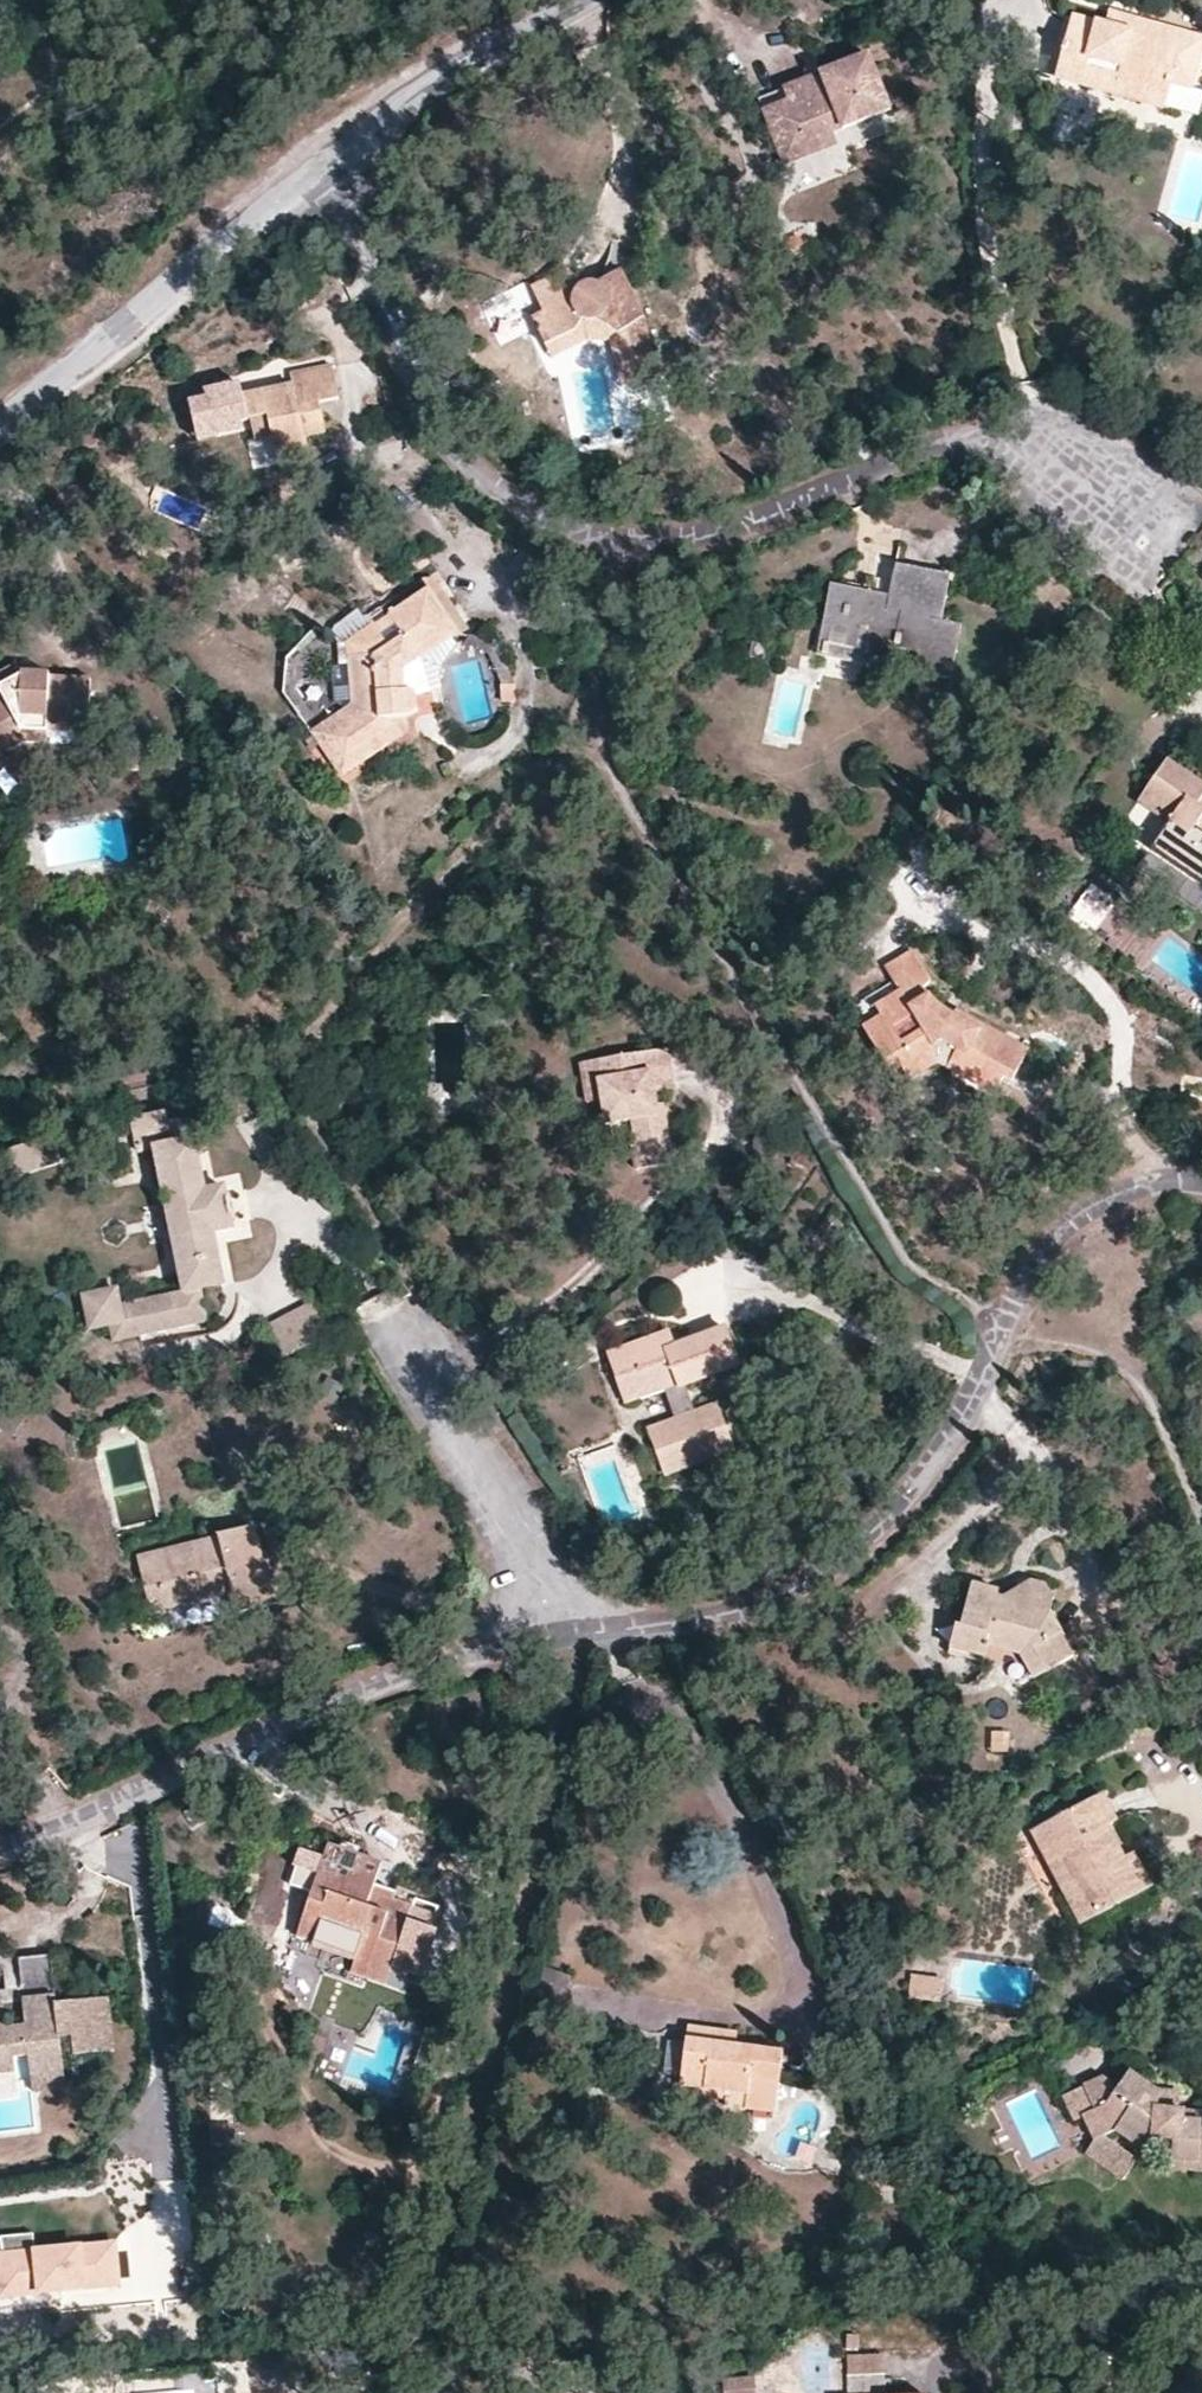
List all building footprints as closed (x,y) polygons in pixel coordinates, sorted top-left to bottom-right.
[(1109,10),(1105,25),(1124,31),(1128,16),(1109,10)] [(1105,25),(1072,17),(1056,75),(1112,92),(1114,86),(1138,92),(1143,78),(1169,83),(1189,88),(1201,41),(1201,36),(1128,16),(1124,31),(1105,25)] [(811,90),(762,110),(774,141),(801,131),(806,142),(829,132),(887,109),(866,53),(806,77),(811,90)] [(756,97),(762,110),(811,90),(806,77),(756,97)] [(1114,86),(1112,92),(1161,106),(1169,83),(1143,78),(1138,92),(1114,86)] [(801,131),(774,141),(784,164),(833,145),(829,132),(806,142),(801,131)] [(532,319),(545,345),(576,330),(586,321),(593,322),(600,320),(603,318),(608,314),(624,331),(635,383),(656,378),(643,318),(629,288),(610,294),(605,288),(598,286),(590,284),(584,286),(563,265),(548,279),(532,288),(542,312),(532,319)] [(601,279),(590,284),(598,286),(605,288),(610,294),(629,288),(621,272),(601,279)] [(576,330),(545,345),(551,358),(583,342),(607,341),(618,386),(635,383),(624,331),(608,314),(603,318),(600,320),(593,322),(586,321),(576,330)] [(318,408),(324,406),(343,403),(336,370),(294,378),(297,389),(247,399),(252,424),(255,424),(274,420),(278,440),(281,454),(312,448),(310,438),(330,434),(326,414),(320,415),(318,408)] [(252,424),(247,399),(245,387),(209,394),(211,403),(195,406),(202,445),(250,435),(248,425),(252,424)] [(274,420),(255,424),(259,444),(278,440),(274,420)] [(314,460),(312,448),(281,454),(283,466),(314,460)] [(888,594),(830,583),(823,624),(838,628),(835,648),(891,658),(894,647),(917,651),(916,660),(941,664),(950,620),(931,616),(937,579),(893,571),(888,594)] [(430,572),(383,605),(389,612),(427,586),(456,633),(466,627),(430,572)] [(371,624),(345,642),(349,702),(309,730),(337,770),(383,739),(386,744),(405,731),(406,715),(412,713),(416,709),(415,695),(414,692),(411,689),(405,689),(403,668),(414,661),(456,633),(427,586),(389,612),(383,605),(366,617),(371,624)] [(339,647),(345,642),(371,624),(366,617),(359,607),(326,629),(339,647)] [(422,694),(414,661),(403,668),(405,689),(411,689),(414,692),(415,695),(422,694)] [(24,671),(20,671),(16,662),(0,670),(0,684),(24,671)] [(16,724),(20,729),(46,730),(86,732),(88,714),(89,678),(48,676),(47,671),(24,671),(0,684),(0,732),(16,724)] [(0,732),(0,754),(23,741),(43,741),(46,730),(20,729),(16,724),(0,732)] [(383,739),(337,770),(340,774),(386,744),(383,739)] [(1152,849),(1171,862),(1201,883),(1201,803),(1197,800),(1201,793),(1201,783),(1166,759),(1138,801),(1171,823),(1152,849)] [(1171,862),(1152,849),(1143,863),(1161,875),(1171,862)] [(1140,919),(1122,907),(1100,938),(1117,950),(1140,919)] [(929,998),(921,988),(925,983),(928,981),(928,976),(912,951),(886,966),(898,989),(873,1006),(880,1016),(863,1029),(890,1072),(900,1067),(909,1079),(935,1063),(992,1093),(1002,1077),(1011,1082),(1028,1049),(956,1010),(952,1017),(943,1010),(929,998)] [(667,1048),(631,1054),(639,1095),(655,1093),(673,1089),(667,1048)] [(631,1054),(592,1060),(600,1101),(604,1125),(631,1123),(634,1138),(641,1139),(646,1167),(674,1163),(667,1124),(660,1124),(657,1105),(655,1093),(639,1095),(631,1054)] [(600,1101),(592,1060),(578,1063),(586,1102),(600,1101)] [(663,1104),(657,1105),(660,1124),(667,1124),(663,1104)] [(172,1108),(139,1114),(145,1146),(163,1143),(190,1287),(124,1298),(121,1282),(90,1288),(96,1318),(115,1314),(119,1331),(211,1313),(205,1284),(228,1280),(219,1228),(239,1224),(232,1184),(212,1188),(202,1136),(179,1141),(172,1108)] [(54,1131),(23,1136),(29,1169),(61,1163),(54,1131)] [(641,1139),(634,1138),(629,1140),(634,1169),(646,1167),(641,1139)] [(263,1322),(280,1356),(334,1328),(317,1295),(263,1322)] [(649,1427),(663,1463),(728,1441),(715,1404),(694,1412),(684,1384),(736,1364),(723,1328),(673,1346),(668,1332),(608,1353),(627,1402),(665,1390),(675,1418),(649,1427)] [(728,1441),(663,1463),(666,1472),(731,1449),(728,1441)] [(216,1537),(164,1552),(172,1580),(159,1583),(165,1607),(229,1591),(236,1613),(279,1602),(269,1562),(262,1561),(251,1526),(216,1533),(216,1537)] [(172,1580),(164,1552),(139,1558),(152,1610),(165,1607),(159,1583),(172,1580)] [(1029,1578),(1004,1596),(1019,1601),(1038,1592),(1049,1611),(1054,1593),(1046,1584),(1029,1578)] [(1019,1601),(1004,1596),(998,1595),(999,1589),(973,1583),(962,1625),(956,1624),(949,1650),(982,1661),(987,1644),(1020,1653),(1036,1677),(1074,1652),(1049,1611),(1038,1592),(1019,1601)] [(1105,1796),(1034,1833),(1083,1923),(1151,1889),(1136,1857),(1121,1864),(1104,1830),(1118,1823),(1105,1796)] [(374,1884),(381,1862),(328,1846),(325,1857),(307,1913),(300,1936),(357,1954),(351,1972),(387,1983),(392,1966),(421,1975),(436,1930),(429,1928),(436,1904),(374,1884)] [(288,1908),(307,1913),(325,1857),(306,1851),(288,1908)] [(17,2075),(16,2058),(30,2057),(32,2081),(63,2078),(60,2039),(72,2038),(73,2056),(97,2054),(92,2000),(57,2003),(52,1956),(20,1959),(22,1987),(0,1990),(0,2076),(17,2075)] [(566,1976),(547,1970),(537,1999),(558,2006),(566,1976)] [(941,1982),(910,1978),(907,1997),(939,2001),(941,1982)] [(108,1999),(92,2000),(97,2054),(112,2053),(108,1999)] [(689,2027),(687,2041),(736,2046),(737,2033),(689,2027)] [(683,2076),(687,2042),(670,2041),(666,2073),(683,2076)] [(736,2046),(687,2041),(687,2042),(683,2076),(683,2085),(749,2093),(747,2107),(776,2110),(783,2053),(736,2046)] [(1084,2087),(1095,2111),(1086,2116),(1097,2141),(1117,2131),(1142,2149),(1144,2147),(1171,2148),(1171,2169),(1201,2171),(1201,2112),(1175,2111),(1156,2110),(1156,2092),(1130,2072),(1118,2089),(1104,2077),(1084,2087)] [(32,2081),(33,2092),(64,2089),(63,2078),(32,2081)] [(727,2104),(747,2107),(749,2093),(683,2085),(681,2094),(726,2097),(727,2104)] [(1095,2111),(1084,2087),(1065,2097),(1076,2120),(1086,2116),(1095,2111)] [(1177,2092),(1156,2092),(1156,2110),(1175,2111),(1177,2092)] [(1117,2131),(1097,2141),(1088,2155),(1123,2178),(1142,2149),(1117,2131)] [(897,2173),(878,2174),(878,2187),(871,2188),(871,2200),(896,2199),(897,2173)] [(115,2247),(41,2255),(38,2234),(0,2238),(0,2244),(2,2259),(0,2259),(0,2303),(120,2289),(115,2247)] [(753,2378),(726,2380),(726,2392),(754,2392),(753,2378)] [(885,2379),(848,2380),(848,2392),(886,2392),(885,2379)]
